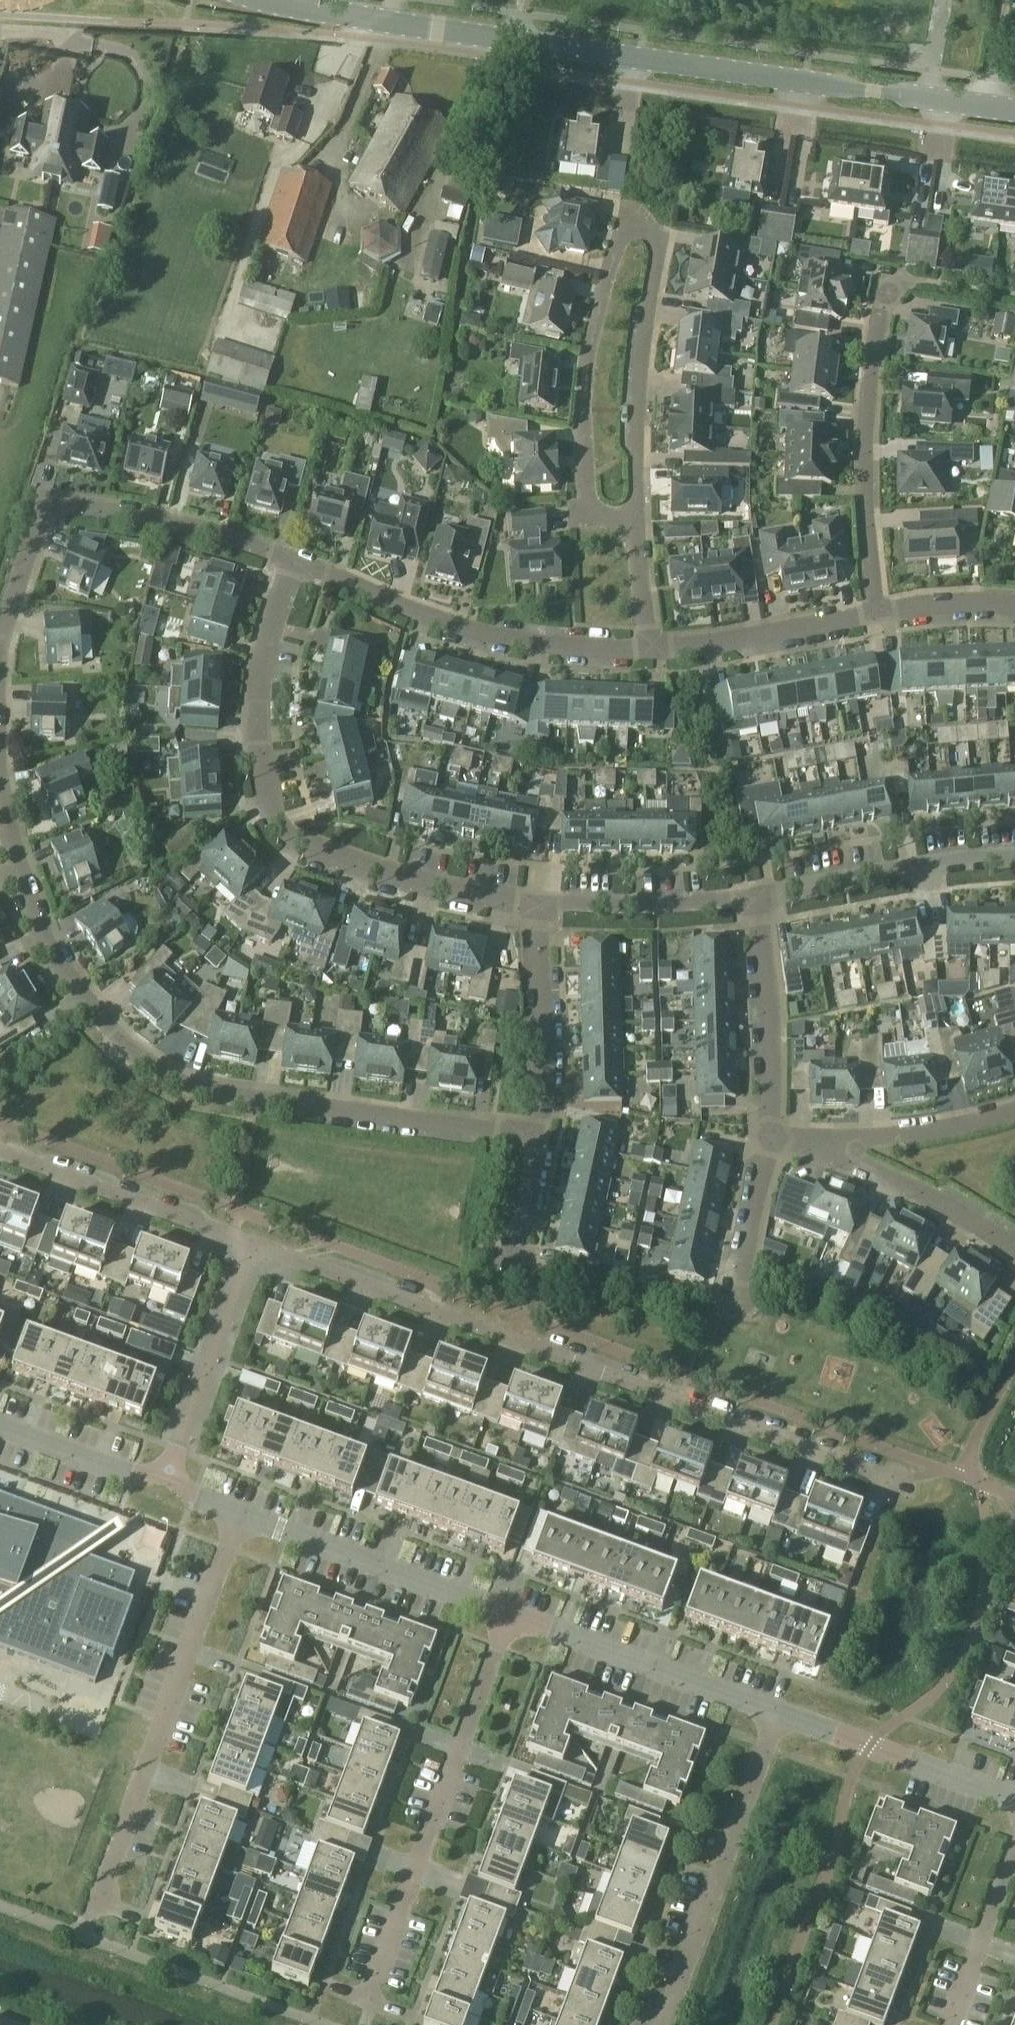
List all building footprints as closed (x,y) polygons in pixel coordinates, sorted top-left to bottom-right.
[(283,111),(277,109),(286,81),(255,71),(243,110),(273,120),(269,131),(276,134),(276,135),(294,142),(302,116),(284,110),(283,111)] [(390,93),(397,81),(381,72),(375,85),(390,93)] [(369,94),(358,121),(376,128),(387,101),(369,94)] [(419,164),(428,169),(450,129),(397,97),(374,140),(392,150),(392,149),(414,161),(416,156),(419,158),(420,156),(422,157),(419,164)] [(52,180),(67,109),(47,105),(41,130),(34,128),(34,127),(16,123),(9,154),(28,158),(29,154),(36,155),(32,175),(52,180)] [(67,109),(52,180),(71,184),(75,164),(82,165),(82,169),(100,173),(106,142),(88,138),(88,140),(80,138),(86,113),(67,109)] [(591,128),(591,125),(576,123),(576,126),(563,124),(558,165),(598,170),(604,130),(591,128)] [(237,126),(233,139),(241,141),(245,129),(237,126)] [(802,136),(799,148),(814,152),(817,140),(802,136)] [(401,217),(428,169),(419,164),(422,157),(420,156),(419,158),(416,156),(414,161),(392,149),(392,150),(374,140),(349,186),(401,217)] [(757,156),(757,153),(742,150),(741,153),(729,151),(722,191),(726,192),(724,203),(750,207),(751,196),(762,198),(769,158),(757,156)] [(621,194),(626,161),(611,159),(606,192),(621,194)] [(856,211),(862,171),(833,166),(827,207),(856,211)] [(307,260),(331,186),(283,170),(259,245),(307,260)] [(862,171),(856,211),(884,215),(890,175),(862,171)] [(118,177),(104,174),(97,209),(110,212),(118,177)] [(452,181),(444,199),(464,208),(472,189),(452,181)] [(999,228),(1005,187),(976,183),(970,224),(999,228)] [(999,228),(1014,230),(1014,189),(1005,187),(999,228)] [(584,253),(593,209),(567,204),(563,198),(558,197),(547,204),(546,209),(551,216),(547,232),(541,236),(540,241),(547,252),(552,253),(558,248),(584,253)] [(450,207),(446,221),(460,225),(464,211),(450,207)] [(773,244),(779,212),(762,209),(757,242),(761,242),(773,244)] [(779,212),(773,244),(790,247),(795,214),(779,212)] [(55,222),(12,213),(0,264),(0,383),(17,387),(55,222)] [(518,248),(522,225),(488,218),(484,242),(518,248)] [(435,220),(432,232),(449,236),(456,238),(459,227),(435,220)] [(93,226),(88,250),(105,254),(110,230),(93,226)] [(380,265),(398,255),(397,235),(381,226),(364,235),(363,255),(380,265)] [(432,232),(419,277),(436,282),(449,236),(432,232)] [(920,268),(925,235),(910,233),(905,266),(920,268)] [(690,271),(737,279),(742,254),(758,257),(761,242),(757,242),(720,235),(718,249),(696,245),(693,261),(692,260),(690,271)] [(925,235),(920,268),(934,270),(939,237),(925,235)] [(474,248),(471,263),(482,266),(485,251),(474,248)] [(800,290),(848,298),(850,286),(846,285),(848,273),(839,272),(841,256),(799,249),(797,264),(801,270),(803,271),(800,290)] [(985,259),(982,277),(991,279),(991,278),(994,260),(985,259)] [(540,287),(533,285),(536,270),(506,263),(501,283),(522,288),(521,292),(537,296),(529,329),(546,333),(545,336),(559,340),(559,336),(562,337),(565,323),(568,324),(572,308),(569,307),(572,294),(540,286),(540,287)] [(733,303),(737,279),(690,271),(688,281),(689,281),(687,296),(711,300),(708,315),(742,320),(747,321),(750,306),(733,303)] [(287,322),(288,320),(295,298),(244,281),(236,304),(287,322)] [(347,289),(331,291),(333,312),(349,310),(347,289)] [(846,309),(848,298),(800,290),(793,329),(819,333),(821,317),(840,320),(842,309),(846,309)] [(320,313),(325,305),(305,293),(300,301),(320,313)] [(742,320),(708,315),(691,312),(689,327),(680,326),(677,350),(717,354),(719,340),(734,342),(735,334),(741,334),(742,320)] [(763,312),(761,324),(774,326),(776,314),(763,312)] [(476,327),(478,321),(474,316),(469,315),(467,325),(476,327)] [(1014,336),(1014,320),(999,316),(995,336),(1014,340),(1014,336)] [(941,360),(947,326),(912,320),(907,354),(941,360)] [(793,372),(835,377),(839,352),(811,348),(813,336),(786,333),(783,356),(795,357),(793,372)] [(264,393),(274,359),(220,342),(209,375),(264,393)] [(552,410),(557,367),(542,365),(544,354),(512,347),(511,362),(520,363),(518,379),(523,379),(519,406),(552,410)] [(715,368),(717,354),(677,350),(674,373),(685,375),(684,389),(689,389),(732,393),(733,380),(730,380),(731,370),(715,368)] [(106,361),(102,375),(132,383),(136,368),(106,361)] [(92,405),(100,377),(74,370),(66,399),(92,405)] [(832,401),(835,377),(793,372),(790,394),(778,393),(776,406),(807,410),(809,398),(832,401)] [(967,402),(968,380),(936,377),(935,389),(904,387),(901,421),(949,425),(951,400),(967,402)] [(370,417),(375,396),(374,396),(377,381),(362,378),(354,414),(370,417)] [(225,386),(221,401),(257,411),(262,396),(225,386)] [(192,413),(197,396),(166,388),(161,405),(192,413)] [(735,393),(732,393),(689,389),(689,402),(672,401),(672,414),(669,414),(669,427),(711,429),(712,408),(734,409),(735,393)] [(739,397),(739,407),(749,407),(749,397),(739,397)] [(766,412),(766,403),(756,402),(755,411),(766,412)] [(279,428),(283,414),(270,410),(266,424),(279,428)] [(787,456),(834,459),(835,449),(832,449),(833,433),(817,432),(818,416),(779,413),(778,431),(788,432),(787,456)] [(526,439),(525,426),(486,419),(487,442),(513,441),(515,489),(555,487),(554,472),(556,472),(555,453),(553,453),(553,437),(526,439)] [(246,437),(250,424),(238,420),(234,433),(246,437)] [(710,452),(711,429),(669,427),(668,440),(671,440),(670,453),(684,454),(684,466),(750,467),(751,455),(731,454),(731,452),(710,452)] [(98,472),(106,441),(66,431),(58,462),(98,472)] [(161,484),(170,449),(132,439),(123,474),(161,484)] [(900,494),(942,494),(942,463),(971,463),(971,448),(927,446),(928,459),(900,459),(900,494)] [(425,472),(440,460),(431,449),(416,461),(425,472)] [(198,456),(189,491),(224,500),(233,465),(198,456)] [(834,468),(834,459),(787,456),(786,481),(776,481),(775,498),(814,499),(815,484),(831,484),(831,468),(834,468)] [(298,488),(304,465),(281,459),(278,471),(257,465),(247,506),(279,515),(286,485),(298,488)] [(727,485),(727,471),(679,470),(679,483),(671,483),(671,514),(719,515),(719,485),(727,485)] [(361,510),(368,482),(345,476),(340,498),(316,492),(307,528),(342,536),(350,507),(361,510)] [(1014,503),(1014,488),(991,484),(989,498),(1014,503)] [(989,498),(986,513),(1014,518),(1014,503),(989,498)] [(419,541),(428,507),(401,500),(395,524),(376,519),(367,553),(384,558),(385,556),(401,560),(407,538),(419,541)] [(905,561),(957,557),(955,529),(977,528),(976,511),(922,515),(923,527),(903,528),(905,561)] [(539,544),(539,532),(544,532),(543,514),(511,516),(513,534),(523,533),(523,545),(509,546),(512,582),(560,579),(557,543),(539,544)] [(481,558),(490,525),(468,520),(463,539),(438,532),(426,579),(461,587),(469,555),(481,558)] [(801,543),(809,588),(835,583),(831,565),(845,562),(840,536),(838,536),(835,522),(817,525),(814,529),(816,540),(801,543)] [(665,540),(698,539),(698,525),(664,526),(665,540)] [(809,588),(801,543),(785,546),(783,535),(779,532),(761,536),(763,550),(761,551),(766,577),(780,574),(784,593),(809,588)] [(88,599),(107,552),(75,539),(56,586),(88,599)] [(704,561),(710,604),(710,602),(741,597),(741,601),(745,600),(746,608),(760,606),(757,587),(755,587),(748,540),(732,542),(734,557),(704,561)] [(172,550),(159,546),(155,560),(168,564),(172,550)] [(151,562),(154,551),(145,550),(143,560),(151,562)] [(197,603),(234,614),(244,579),(232,575),(234,567),(210,560),(197,603)] [(710,604),(704,561),(689,564),(688,560),(669,562),(672,581),(678,580),(682,608),(710,604)] [(223,649),(234,614),(197,603),(186,638),(223,649)] [(47,667),(82,664),(78,614),(43,616),(47,667)] [(324,668),(362,675),(369,640),(331,632),(324,668)] [(152,653),(154,642),(139,640),(137,651),(152,653)] [(995,691),(1005,691),(1003,652),(983,653),(985,707),(992,707),(995,691)] [(1005,691),(1014,690),(1014,652),(1003,652),(1005,691)] [(979,707),(985,707),(983,653),(962,654),(964,692),(975,692),(979,707)] [(170,690),(220,693),(222,657),(184,654),(183,669),(171,668),(170,690)] [(954,693),(964,692),(962,654),(942,655),(944,708),(951,708),(954,693)] [(430,701),(440,664),(405,655),(395,692),(430,701)] [(937,708),(944,708),(942,655),(922,656),(923,694),(934,694),(937,708)] [(890,696),(923,694),(922,656),(885,658),(890,696)] [(856,702),(890,696),(885,658),(849,664),(856,702)] [(446,721),(460,669),(440,664),(430,701),(441,704),(440,719),(446,721)] [(859,716),(856,702),(849,664),(829,668),(836,706),(847,704),(852,717),(859,716)] [(360,685),(362,675),(324,668),(320,687),(374,699),(375,693),(360,685)] [(825,708),(836,706),(829,668),(809,672),(819,724),(825,723),(825,708)] [(470,711),(480,674),(460,669),(446,721),(453,723),(461,709),(470,711)] [(812,725),(819,724),(809,672),(789,675),(796,713),(806,711),(812,725)] [(486,731),(490,716),(499,679),(480,674),(470,711),(480,714),(480,729),(486,731)] [(785,715),(796,713),(789,675),(769,679),(777,724),(778,731),(785,730),(785,715)] [(527,726),(533,688),(499,679),(490,716),(527,726)] [(749,683),(756,721),(757,728),(777,724),(769,679),(749,683)] [(720,727),(756,721),(749,683),(713,690),(720,727)] [(373,704),(374,699),(320,687),(313,722),(352,721),(356,704),(373,704)] [(64,740),(66,689),(32,688),(30,739),(64,740)] [(566,728),(568,690),(533,688),(527,726),(566,728)] [(217,729),(220,693),(170,690),(168,719),(176,719),(176,711),(180,712),(179,727),(217,729)] [(586,744),(588,691),(568,690),(566,728),(577,728),(579,744),(586,744)] [(607,730),(609,691),(588,691),(586,744),(592,744),(597,729),(607,730)] [(627,745),(627,731),(629,692),(609,691),(607,730),(618,730),(620,745),(627,745)] [(665,694),(629,692),(627,731),(664,732),(664,723),(669,723),(669,714),(664,714),(665,694)] [(134,717),(142,710),(136,703),(128,710),(134,717)] [(944,715),(931,717),(932,726),(945,725),(944,715)] [(322,757),(375,743),(374,738),(356,738),(352,721),(313,722),(322,757)] [(986,728),(987,742),(996,741),(995,727),(986,728)] [(979,742),(987,742),(986,728),(978,728),(979,742)] [(434,729),(431,742),(440,744),(444,732),(434,729)] [(946,731),(947,745),(956,744),(954,730),(946,731)] [(938,746),(947,745),(946,731),(937,732),(938,746)] [(443,736),(442,745),(454,747),(455,738),(443,736)] [(180,783),(218,780),(216,743),(177,746),(180,783)] [(327,777),(364,767),(361,757),(376,749),(375,743),(322,757),(327,777)] [(729,761),(743,759),(740,743),(726,746),(729,761)] [(781,743),(770,745),(771,754),(783,752),(781,743)] [(833,749),(835,762),(844,761),(841,747),(833,749)] [(674,761),(674,767),(691,767),(687,749),(682,749),(674,761)] [(827,764),(835,762),(833,749),(825,750),(827,764)] [(54,820),(86,807),(78,786),(94,780),(83,753),(35,773),(54,820)] [(460,768),(463,755),(455,753),(452,767),(460,768)] [(793,756),(795,770),(804,768),(801,754),(793,756)] [(463,755),(460,768),(469,770),(471,756),(463,755)] [(787,771),(795,770),(793,756),(785,758),(787,771)] [(501,774),(503,761),(495,759),(492,773),(501,774)] [(503,761),(501,774),(509,776),(512,762),(503,761)] [(737,768),(740,779),(759,774),(756,763),(737,768)] [(932,812),(929,776),(907,778),(906,763),(893,765),(897,796),(908,795),(910,814),(932,812)] [(886,798),(897,796),(893,765),(879,767),(882,781),(861,785),(867,820),(889,816),(886,798)] [(546,789),(548,769),(524,766),(522,786),(546,789)] [(364,767),(327,777),(336,812),(373,802),(364,767)] [(993,806),(1013,805),(1010,769),(990,771),(993,806)] [(427,828),(434,793),(413,789),(416,773),(404,771),(398,802),(409,804),(405,823),(427,828)] [(973,808),(993,806),(990,771),(970,773),(973,808)] [(605,787),(605,773),(596,773),(596,787),(605,787)] [(605,773),(605,787),(613,787),(614,773),(605,773)] [(645,787),(645,773),(637,773),(637,787),(645,787)] [(645,773),(645,787),(654,787),(654,773),(645,773)] [(953,810),(973,808),(970,773),(949,774),(953,810)] [(932,812),(953,810),(949,774),(929,776),(932,812)] [(218,780),(180,783),(168,784),(169,805),(182,804),(183,819),(221,816),(218,780)] [(847,824),(867,820),(861,785),(840,789),(847,824)] [(547,832),(552,790),(549,789),(544,792),(543,798),(539,798),(536,813),(514,809),(507,844),(529,848),(533,829),(547,832)] [(787,835),(781,801),(759,805),(756,789),(744,792),(750,823),(762,821),(765,840),(787,835)] [(827,828),(847,824),(840,789),(821,793),(827,828)] [(584,852),(584,816),(562,816),(562,800),(562,791),(557,791),(552,790),(547,832),(562,832),(562,852),(584,852)] [(447,832),(454,797),(434,793),(427,828),(447,832)] [(807,832),(827,828),(821,793),(800,797),(807,832)] [(467,836),(474,801),(454,797),(447,832),(467,836)] [(787,835),(807,832),(800,797),(781,801),(787,835)] [(487,840),(494,805),(474,801),(467,836),(487,840)] [(666,817),(665,852),(688,852),(688,834),(700,834),(700,802),(688,802),(688,817),(666,817)] [(507,844),(514,809),(494,805),(487,840),(507,844)] [(604,852),(605,806),(584,806),(584,816),(584,852),(604,852)] [(625,852),(625,816),(625,806),(605,806),(604,852),(625,852)] [(665,852),(666,817),(666,806),(645,806),(645,817),(645,852),(665,852)] [(133,807),(121,810),(125,823),(137,820),(133,807)] [(645,852),(645,817),(625,816),(625,852),(645,852)] [(68,892),(100,879),(83,832),(50,844),(68,892)] [(214,889),(220,884),(247,855),(230,838),(212,858),(203,849),(180,873),(189,882),(197,873),(214,889)] [(241,931),(259,903),(246,891),(265,871),(247,855),(220,884),(237,900),(223,914),(241,931)] [(177,894),(186,885),(172,871),(163,881),(177,894)] [(294,930),(308,893),(285,884),(276,909),(259,903),(241,931),(271,942),(279,931),(281,925),(294,930)] [(308,893),(294,930),(307,935),(299,955),(303,963),(323,970),(335,932),(320,926),(330,901),(308,893)] [(104,962),(132,942),(102,901),(74,921),(104,962)] [(373,956),(384,917),(360,911),(353,937),(341,934),(333,965),(345,969),(350,950),(373,956)] [(969,946),(969,911),(947,911),(947,929),(932,929),(935,961),(947,962),(947,946),(969,946)] [(989,946),(989,911),(969,911),(969,946),(989,946)] [(1009,946),(1009,911),(989,911),(989,946),(1009,946)] [(935,961),(932,929),(918,932),(915,913),(893,917),(899,952),(921,948),(924,964),(935,961)] [(406,985),(414,953),(399,950),(407,924),(384,917),(373,956),(396,962),(390,981),(406,985)] [(901,965),(899,952),(893,917),(873,921),(879,956),(891,954),(894,966),(901,965)] [(859,960),(879,956),(873,921),(852,925),(859,960)] [(839,964),(859,960),(852,925),(832,929),(839,964)] [(819,967),(839,964),(832,929),(812,932),(819,967)] [(449,974),(457,935),(433,930),(428,956),(414,953),(406,985),(405,989),(421,993),(426,969),(449,974)] [(797,971),(819,967),(812,932),(790,937),(793,951),(780,953),(785,991),(786,995),(801,992),(797,971)] [(457,935),(449,974),(472,978),(468,998),(485,1001),(491,969),(475,966),(480,939),(457,935)] [(694,971),(731,970),(730,941),(693,942),(694,971)] [(581,974),(618,973),(617,944),(580,945),(581,974)] [(147,1019),(175,988),(158,973),(172,956),(163,948),(141,972),(150,980),(130,1004),(147,1019)] [(227,961),(219,978),(247,984),(249,974),(227,961)] [(268,962),(263,975),(275,979),(279,966),(268,962)] [(659,972),(672,971),(672,963),(658,964),(659,972)] [(638,964),(638,972),(653,972),(653,964),(638,964)] [(29,989),(16,969),(0,979),(0,1007),(29,989)] [(694,997),(732,996),(732,970),(731,970),(694,971),(693,971),(694,997)] [(672,971),(659,972),(659,981),(672,981),(672,971)] [(653,972),(638,972),(639,982),(643,982),(652,981),(654,981),(653,972)] [(581,1000),(619,999),(619,973),(618,973),(581,974),(580,974),(581,1000)] [(989,990),(989,973),(989,975),(981,976),(981,992),(989,990)] [(989,973),(989,990),(998,987),(998,973),(989,973)] [(351,981),(348,992),(361,995),(363,985),(351,981)] [(652,981),(643,982),(644,992),(653,991),(652,981)] [(200,1019),(214,989),(203,984),(193,1003),(175,988),(147,1019),(166,1035),(186,1013),(200,1019)] [(885,987),(888,1001),(896,999),(893,985),(885,987)] [(660,998),(673,997),(673,986),(659,987),(660,998)] [(879,1002),(888,1001),(885,987),(876,989),(879,1002)] [(0,1007),(0,1049),(21,1036),(15,1026),(41,1010),(29,989),(0,1007)] [(232,1060),(240,1018),(217,1013),(226,995),(214,989),(200,1019),(213,1025),(207,1055),(232,1060)] [(845,994),(847,1008),(856,1007),(853,993),(845,994)] [(346,1046),(350,1014),(352,995),(342,994),(340,1012),(337,1012),(334,1034),(311,1031),(306,1072),(329,1075),(333,1045),(346,1046)] [(839,1010),(847,1008),(845,994),(836,996),(839,1010)] [(677,996),(678,1011),(693,1010),(692,995),(677,996)] [(938,1000),(938,995),(931,996),(933,1008),(949,1005),(948,999),(938,1000)] [(695,1022),(733,1021),(732,996),(694,997),(695,1022)] [(582,1025),(620,1024),(619,999),(581,1000),(582,1025)] [(273,1036),(277,1004),(265,1002),(262,1023),(240,1018),(232,1060),(254,1065),(261,1035),(273,1036)] [(306,1072),(311,1031),(288,1028),(291,1006),(277,1004),(273,1036),(286,1038),(282,1069),(306,1072)] [(419,1020),(436,1021),(437,1005),(420,1004),(419,1020)] [(1014,1046),(1014,1018),(1014,1013),(994,1018),(1000,1039),(977,1046),(989,1086),(1012,1079),(1003,1049),(1014,1046)] [(378,1081),(383,1040),(360,1037),(363,1015),(350,1014),(346,1046),(358,1048),(354,1078),(378,1081)] [(661,1023),(674,1023),(674,1014),(661,1014),(661,1023)] [(642,1024),(656,1023),(656,1015),(642,1015),(642,1024)] [(675,1035),(691,1037),(693,1022),(677,1020),(675,1035)] [(695,1047),(734,1046),(733,1021),(695,1022),(695,1047)] [(418,1056),(422,1023),(409,1022),(407,1043),(383,1040),(378,1081),(401,1085),(405,1054),(418,1056)] [(450,1091),(455,1050),(445,1049),(447,1036),(434,1034),(435,1025),(422,1023),(418,1056),(430,1057),(426,1088),(450,1091)] [(656,1023),(642,1024),(642,1033),(656,1032),(656,1023)] [(674,1023),(661,1023),(661,1033),(675,1032),(674,1023)] [(582,1050),(621,1049),(620,1024),(582,1025),(582,1050)] [(989,1086),(977,1046),(966,1049),(963,1041),(956,1029),(937,1033),(944,1065),(957,1063),(965,1092),(989,1086)] [(455,1050),(450,1091),(474,1094),(478,1064),(492,1066),(496,1033),(482,1031),(479,1053),(455,1050)] [(931,1068),(944,1065),(937,1033),(925,1036),(930,1057),(906,1060),(912,1102),(935,1098),(931,1068)] [(912,1102),(906,1060),(883,1063),(881,1038),(868,1038),(869,1042),(871,1075),(884,1074),(888,1105),(912,1102)] [(834,1106),(834,1064),(811,1064),(811,1042),(798,1042),(798,1075),(810,1075),(810,1106),(834,1106)] [(858,1075),(871,1075),(869,1042),(850,1043),(846,1056),(846,1064),(834,1064),(834,1106),(858,1106),(858,1075)] [(696,1073),(734,1071),(734,1046),(695,1047),(696,1073)] [(583,1075),(622,1074),(621,1049),(582,1050),(583,1075)] [(660,1073),(660,1064),(646,1064),(646,1073),(660,1073)] [(660,1073),(672,1073),(672,1064),(660,1064),(660,1073)] [(734,1071),(696,1073),(697,1098),(702,1098),(703,1109),(727,1108),(726,1098),(735,1097),(734,1071)] [(646,1082),(660,1082),(660,1073),(646,1073),(646,1082)] [(660,1073),(660,1082),(672,1082),(672,1073),(660,1073)] [(622,1074),(583,1075),(584,1102),(622,1100),(622,1074)] [(664,1117),(674,1117),(673,1101),(664,1101),(664,1117)] [(577,1146),(615,1154),(620,1129),(582,1121),(577,1146)] [(689,1170),(727,1178),(732,1153),(694,1145),(689,1170)] [(610,1178),(615,1154),(577,1146),(572,1170),(610,1178)] [(653,1162),(656,1150),(647,1149),(645,1161),(653,1162)] [(656,1150),(653,1162),(662,1164),(664,1152),(656,1150)] [(604,1203),(610,1178),(572,1170),(567,1195),(604,1203)] [(721,1203),(727,1178),(689,1170),(684,1195),(721,1203)] [(632,1183),(644,1186),(646,1177),(633,1175),(632,1183)] [(650,1187),(662,1190),(664,1182),(651,1179),(650,1187)] [(827,1230),(842,1191),(819,1182),(808,1211),(793,1205),(783,1229),(799,1235),(805,1222),(827,1230)] [(643,1195),(644,1186),(632,1183),(630,1192),(643,1195)] [(661,1198),(662,1190),(650,1187),(648,1196),(661,1198)] [(851,1264),(865,1234),(853,1228),(864,1200),(842,1191),(827,1230),(849,1238),(838,1262),(849,1267),(851,1264)] [(15,1198),(0,1192),(0,1233),(2,1234),(15,1198)] [(599,1229),(604,1203),(567,1195),(561,1221),(562,1222),(598,1229),(599,1229)] [(716,1227),(721,1203),(684,1195),(678,1219),(716,1227)] [(37,1254),(48,1224),(35,1219),(40,1207),(15,1198),(2,1234),(26,1243),(24,1249),(37,1254)] [(893,1260),(912,1223),(891,1212),(876,1239),(865,1234),(851,1264),(862,1269),(872,1249),(893,1260)] [(75,1268),(90,1226),(66,1217),(61,1229),(48,1224),(37,1254),(75,1268)] [(710,1253),(716,1227),(678,1219),(673,1245),(674,1245),(710,1253)] [(592,1257),(598,1229),(562,1222),(556,1250),(592,1257)] [(913,1296),(930,1268),(919,1262),(933,1234),(912,1223),(893,1260),(914,1271),(902,1290),(913,1296)] [(621,1233),(634,1236),(636,1227),(623,1224),(621,1233)] [(112,1282),(123,1252),(110,1247),(115,1235),(90,1226),(75,1268),(112,1282)] [(640,1236),(653,1239),(654,1230),(642,1228),(640,1236)] [(619,1242),(632,1245),(634,1236),(621,1233),(619,1242)] [(651,1248),(653,1239),(640,1236),(638,1246),(651,1248)] [(152,1289),(165,1253),(141,1244),(136,1257),(123,1252),(112,1282),(126,1287),(128,1281),(152,1289)] [(704,1281),(710,1253),(674,1245),(668,1273),(704,1281)] [(630,1253),(617,1250),(614,1264),(627,1267),(630,1253)] [(954,1298),(978,1263),(959,1250),(941,1275),(930,1268),(913,1296),(924,1303),(935,1285),(954,1298)] [(165,1253),(152,1289),(169,1296),(163,1312),(186,1321),(201,1281),(185,1274),(190,1262),(165,1253)] [(43,1257),(40,1265),(62,1273),(65,1265),(43,1257)] [(323,1257),(323,1266),(340,1267),(340,1257),(323,1257)] [(978,1263),(954,1298),(951,1303),(970,1316),(970,1334),(983,1343),(1001,1316),(981,1302),(998,1277),(978,1263)] [(27,1310),(30,1299),(5,1291),(8,1281),(0,1279),(0,1302),(27,1310)] [(27,1297),(30,1288),(17,1283),(14,1292),(27,1297)] [(30,1288),(27,1297),(40,1302),(44,1292),(30,1288)] [(80,1291),(75,1304),(77,1305),(87,1308),(92,1295),(80,1291)] [(297,1350),(312,1307),(288,1298),(283,1311),(267,1305),(257,1335),(297,1350)] [(132,1324),(137,1309),(114,1300),(108,1315),(132,1324)] [(334,1363),(345,1334),(354,1311),(340,1306),(337,1316),(312,1307),(297,1350),(334,1363)] [(908,1309),(900,1320),(911,1328),(919,1316),(908,1309)] [(77,1311),(74,1321),(87,1326),(91,1316),(77,1311)] [(7,1350),(18,1320),(19,1319),(6,1315),(4,1320),(0,1318),(0,1348),(7,1350)] [(31,1379),(45,1339),(27,1333),(30,1324),(18,1320),(7,1350),(19,1354),(12,1372),(31,1379)] [(110,1334),(113,1324),(100,1320),(97,1329),(110,1334)] [(113,1324),(110,1334),(123,1339),(127,1329),(113,1324)] [(372,1377),(388,1335),(363,1326),(358,1339),(345,1334),(334,1363),(372,1377)] [(936,1327),(929,1338),(939,1345),(946,1334),(936,1327)] [(147,1348),(151,1338),(137,1333),(134,1343),(147,1348)] [(410,1391),(420,1362),(407,1357),(412,1344),(388,1335),(372,1377),(410,1391)] [(257,1336),(254,1344),(260,1346),(263,1338),(257,1336)] [(151,1338),(147,1348),(160,1352),(164,1343),(151,1338)] [(50,1386),(64,1346),(45,1339),(31,1379),(50,1386)] [(68,1392),(82,1353),(64,1346),(50,1386),(68,1392)] [(86,1399),(101,1360),(82,1353),(68,1392),(86,1399)] [(447,1405),(463,1363),(438,1354),(434,1366),(420,1362),(410,1391),(447,1405)] [(104,1405),(119,1366),(101,1360),(86,1399),(104,1405)] [(485,1418),(495,1389),(482,1384),(487,1372),(463,1363),(447,1405),(485,1418)] [(123,1413),(138,1373),(119,1366),(104,1405),(123,1413)] [(138,1373),(123,1413),(142,1419),(150,1397),(157,1400),(163,1384),(156,1382),(159,1374),(140,1367),(138,1373)] [(264,1391),(268,1381),(243,1372),(239,1382),(264,1391)] [(268,1381),(264,1391),(277,1396),(281,1386),(268,1381)] [(524,1426),(538,1390),(513,1381),(509,1394),(495,1389),(485,1418),(498,1423),(500,1417),(524,1426)] [(301,1404),(305,1395),(292,1390),(288,1400),(301,1404)] [(554,1460),(559,1446),(570,1417),(557,1412),(562,1399),(538,1390),(524,1426),(548,1435),(546,1441),(549,1442),(543,1455),(554,1460)] [(305,1395),(301,1404),(314,1409),(318,1400),(305,1395)] [(338,1418),(342,1409),(329,1404),(325,1413),(338,1418)] [(254,1421),(256,1417),(237,1410),(237,1411),(229,1409),(224,1424),(231,1427),(223,1449),(241,1456),(254,1421)] [(342,1409),(338,1418),(352,1423),(355,1413),(342,1409)] [(599,1454),(612,1418),(588,1409),(583,1422),(570,1417),(559,1446),(597,1460),(599,1454)] [(259,1463),(274,1424),(256,1417),(254,1421),(241,1456),(259,1463)] [(390,1430),(393,1421),(380,1417),(376,1426),(390,1430)] [(634,1474),(645,1445),(632,1440),(637,1427),(612,1418),(599,1454),(617,1461),(611,1477),(630,1484),(634,1474)] [(393,1421),(390,1430),(402,1435),(405,1426),(393,1421)] [(292,1434),(293,1431),(274,1424),(259,1463),(278,1470),(292,1434)] [(296,1476),(311,1437),(293,1431),(292,1434),(278,1470),(296,1476)] [(329,1447),(330,1444),(311,1437),(296,1476),(316,1483),(329,1447)] [(674,1482),(687,1446),(663,1437),(658,1449),(645,1445),(634,1474),(631,1484),(651,1492),(657,1475),(674,1482)] [(436,1454),(440,1445),(427,1440),(423,1449),(436,1454)] [(334,1490),(348,1451),(330,1444),(329,1447),(316,1483),(334,1490)] [(440,1445),(436,1454),(450,1459),(453,1449),(440,1445)] [(709,1501),(720,1472),(707,1467),(712,1455),(687,1446),(674,1482),(698,1491),(696,1497),(709,1501)] [(517,1449),(511,1464),(527,1470),(530,1462),(523,1459),(526,1452),(517,1449)] [(366,1493),(380,1455),(369,1451),(367,1458),(348,1451),(334,1490),(352,1497),(355,1489),(366,1493)] [(473,1467),(476,1458),(463,1453),(459,1463),(473,1467)] [(393,1512),(408,1473),(389,1466),(392,1459),(380,1455),(366,1493),(378,1497),(375,1505),(393,1512)] [(476,1458),(473,1467),(486,1472),(489,1463),(476,1458)] [(733,1477),(720,1472),(709,1501),(723,1506),(725,1501),(749,1509),(762,1473),(738,1464),(733,1477)] [(510,1481),(513,1471),(500,1467),(496,1476),(510,1481)] [(513,1471),(510,1481),(523,1486),(527,1476),(513,1471)] [(413,1519),(427,1480),(408,1473),(393,1512),(413,1519)] [(784,1529),(795,1500),(782,1495),(787,1482),(762,1473),(749,1509),(773,1518),(771,1524),(784,1529)] [(431,1526),(445,1487),(427,1480),(413,1519),(431,1526)] [(449,1532),(463,1493),(445,1487),(431,1526),(449,1532)] [(574,1505),(578,1495),(565,1490),(562,1500),(574,1505)] [(821,1546),(837,1501),(813,1492),(808,1505),(795,1500),(784,1529),(798,1534),(800,1528),(815,1534),(811,1543),(821,1546)] [(467,1539),(481,1500),(463,1493),(449,1532),(467,1539)] [(614,1493),(611,1501),(623,1505),(626,1497),(614,1493)] [(0,1495),(0,1648),(95,1683),(105,1657),(113,1659),(133,1605),(125,1602),(135,1575),(86,1557),(81,1560),(77,1554),(105,1534),(0,1495)] [(578,1495),(574,1505),(588,1510),(591,1500),(578,1495)] [(486,1546),(500,1507),(481,1500),(467,1539),(486,1546)] [(837,1501),(821,1546),(829,1550),(833,1540),(848,1546),(846,1552),(859,1557),(870,1528),(857,1523),(862,1510),(837,1501)] [(709,1503),(708,1508),(718,1512),(720,1506),(709,1503)] [(611,1518),(615,1508),(602,1504),(598,1514),(611,1518)] [(500,1507),(486,1546),(504,1553),(510,1537),(521,1541),(532,1512),(521,1508),(518,1514),(500,1507)] [(615,1508),(611,1518),(625,1523),(628,1513),(615,1508)] [(550,1570),(564,1531),(555,1527),(558,1519),(538,1512),(524,1551),(534,1555),(531,1563),(550,1570)] [(648,1532),(652,1522),(639,1517),(636,1527),(648,1532)] [(652,1522),(648,1532),(662,1537),(666,1527),(652,1522)] [(698,1545),(702,1535),(689,1530),(685,1540),(698,1545)] [(568,1576),(582,1537),(564,1531),(550,1570),(568,1576)] [(702,1535),(698,1545),(711,1549),(714,1539),(702,1535)] [(587,1584),(601,1544),(582,1537),(568,1576),(587,1584)] [(605,1590),(620,1551),(601,1544),(587,1584),(605,1590)] [(624,1597),(639,1558),(620,1551),(605,1590),(624,1597)] [(642,1604),(657,1565),(639,1558),(624,1597),(642,1604)] [(657,1565),(642,1604),(661,1611),(676,1572),(657,1565)] [(782,1581),(786,1572),(773,1567),(769,1577),(782,1581)] [(842,1571),(837,1584),(848,1588),(853,1575),(842,1571)] [(786,1572),(782,1581),(795,1586),(798,1576),(786,1572)] [(703,1626),(717,1587),(698,1580),(684,1619),(703,1626)] [(437,1639),(283,1582),(257,1651),(270,1656),(266,1667),(313,1685),(318,1673),(294,1664),(301,1645),(295,1643),(300,1629),(392,1664),(387,1677),(382,1675),(375,1694),(351,1685),(347,1697),(394,1715),(399,1703),(411,1708),(437,1639)] [(1005,1611),(1014,1614),(1014,1585),(1005,1611)] [(824,1586),(820,1597),(831,1601),(835,1590),(832,1589),(824,1586)] [(722,1633),(736,1594),(717,1587),(703,1626),(722,1633)] [(740,1640),(754,1601),(736,1594),(722,1633),(740,1640)] [(758,1646),(772,1607),(754,1601),(740,1640),(758,1646)] [(776,1653),(790,1614),(772,1607),(758,1646),(776,1653)] [(795,1660),(810,1621),(790,1614),(776,1653),(795,1660)] [(810,1621),(795,1660),(814,1667),(829,1628),(810,1621)] [(1007,1653),(1003,1662),(1014,1667),(1014,1656),(1007,1653)] [(274,1720),(283,1724),(293,1698),(303,1702),(307,1690),(263,1674),(259,1686),(246,1681),(237,1706),(274,1720)] [(704,1737),(550,1681),(525,1750),(538,1754),(533,1766),(581,1784),(585,1772),(562,1763),(569,1744),(563,1742),(568,1728),(660,1762),(655,1775),(649,1773),(642,1793),(619,1784),(614,1796),(662,1813),(666,1802),(679,1807),(704,1737)] [(993,1733),(1007,1694),(979,1683),(969,1710),(979,1713),(974,1726),(993,1733)] [(1014,1728),(1014,1697),(1007,1694),(993,1733),(1011,1739),(1014,1728)] [(315,1711),(317,1703),(310,1700),(307,1708),(315,1711)] [(265,1745),(274,1720),(237,1706),(228,1731),(265,1745)] [(354,1750),(391,1763),(400,1738),(387,1733),(392,1721),(360,1710),(356,1722),(363,1724),(354,1750)] [(255,1770),(265,1745),(228,1731),(218,1756),(255,1770)] [(302,1759),(308,1743),(298,1740),(293,1755),(302,1759)] [(316,1764),(321,1749),(313,1745),(307,1760),(316,1764)] [(382,1788),(391,1763),(354,1750),(345,1774),(382,1788)] [(246,1795),(255,1770),(218,1756),(209,1781),(222,1786),(218,1797),(249,1809),(253,1797),(246,1795)] [(301,1768),(293,1765),(287,1781),(296,1784),(301,1768)] [(301,1768),(296,1784),(309,1789),(313,1778),(308,1776),(309,1773),(301,1770),(301,1768)] [(505,1805),(541,1819),(542,1818),(553,1822),(566,1786),(531,1773),(527,1784),(514,1780),(505,1805)] [(372,1813),(382,1788),(345,1774),(336,1799),(372,1813)] [(585,1794),(581,1805),(589,1808),(593,1797),(585,1794)] [(245,1821),(249,1809),(218,1797),(213,1809),(201,1804),(191,1830),(228,1843),(238,1818),(245,1821)] [(253,1799),(249,1809),(257,1812),(260,1802),(253,1799)] [(363,1838),(372,1813),(336,1799),(326,1824),(319,1822),(315,1833),(346,1845),(350,1833),(363,1838)] [(930,1899),(955,1830),(878,1801),(863,1844),(871,1847),(873,1840),(911,1855),(906,1868),(900,1866),(893,1885),(870,1876),(865,1888),(913,1906),(917,1894),(930,1899)] [(532,1844),(541,1819),(505,1805),(495,1830),(532,1844)] [(622,1848),(659,1862),(668,1836),(655,1832),(659,1820),(628,1809),(624,1821),(631,1823),(622,1848)] [(294,1826),(298,1815),(288,1811),(284,1822),(294,1826)] [(267,1820),(257,1847),(269,1852),(280,1825),(267,1820)] [(593,1838),(597,1829),(588,1826),(585,1835),(593,1838)] [(219,1868),(228,1843),(191,1830),(182,1854),(219,1868)] [(523,1868),(532,1844),(495,1830),(486,1855),(523,1868)] [(346,1845),(315,1833),(308,1831),(304,1839),(312,1842),(311,1845),(318,1848),(308,1873),(345,1886),(355,1861),(342,1856),(346,1845)] [(570,1858),(576,1843),(568,1840),(562,1854),(570,1858)] [(585,1863),(590,1847),(582,1844),(576,1860),(585,1863)] [(649,1887),(659,1862),(622,1848),(613,1873),(649,1887)] [(238,1869),(242,1857),(229,1853),(225,1864),(238,1869)] [(210,1893),(219,1868),(182,1854),(173,1879),(210,1893)] [(262,1875),(268,1858),(259,1855),(253,1871),(262,1875)] [(514,1893),(523,1868),(486,1855),(477,1880),(490,1885),(485,1896),(517,1908),(521,1896),(514,1893)] [(268,1858),(262,1875),(270,1878),(276,1861),(268,1858)] [(563,1883),(569,1867),(560,1863),(554,1880),(563,1883)] [(569,1867),(563,1883),(572,1886),(578,1870),(569,1867)] [(222,1871),(215,1887),(232,1893),(238,1877),(222,1871)] [(336,1911),(345,1886),(308,1873),(299,1898),(336,1911)] [(640,1911),(649,1887),(613,1873),(603,1898),(640,1911)] [(201,1918),(210,1893),(173,1879),(164,1904),(201,1918)] [(239,1904),(247,1907),(254,1890),(244,1886),(238,1903),(239,1904)] [(253,1909),(261,1912),(267,1895),(259,1892),(253,1909)] [(512,1919),(517,1908),(485,1896),(481,1908),(469,1903),(459,1928),(496,1942),(505,1917),(512,1919)] [(873,1941),(909,1955),(919,1929),(906,1924),(910,1913),(869,1897),(864,1909),(882,1916),(873,1941)] [(327,1936),(336,1911),(299,1898),(290,1922),(327,1936)] [(631,1937),(640,1911),(603,1898),(594,1923),(587,1920),(583,1932),(614,1944),(618,1932),(631,1937)] [(247,1907),(239,1904),(238,1903),(233,1921),(240,1924),(247,1907)] [(192,1943),(201,1918),(164,1904),(155,1930),(192,1943)] [(256,1928),(261,1912),(253,1909),(247,1925),(256,1928)] [(318,1961),(327,1936),(290,1922),(281,1947),(318,1961)] [(835,1945),(841,1929),(833,1926),(827,1942),(835,1945)] [(487,1967),(496,1942),(459,1928),(450,1953),(487,1967)] [(610,1955),(614,1944),(583,1932),(579,1944),(586,1946),(576,1972),(613,1985),(623,1960),(610,1955)] [(253,1949),(257,1938),(244,1934),(240,1945),(253,1949)] [(900,1980),(909,1955),(873,1941),(863,1966),(900,1980)] [(528,1954),(536,1957),(540,1945),(532,1942),(527,1954),(528,1954)] [(309,1986),(318,1961),(281,1947),(272,1973),(309,1986)] [(224,1967),(229,1954),(213,1948),(208,1961),(224,1967)] [(826,1970),(832,1954),(823,1951),(818,1967),(826,1970)] [(478,1992),(487,1967),(450,1953),(441,1978),(478,1992)] [(530,1973),(536,1957),(528,1954),(522,1970),(530,1973)] [(536,1957),(530,1973),(539,1976),(545,1960),(536,1957)] [(891,2004),(900,1980),(863,1966),(854,1991),(891,2004)] [(604,2010),(613,1985),(576,1972),(567,1996),(604,2010)] [(469,2016),(478,1992),(441,1978),(432,2003),(469,2016)] [(506,2002),(515,2005),(521,1989),(513,1985),(506,2002)] [(521,2007),(531,2011),(537,1994),(527,1991),(521,2007)] [(891,2004),(854,1991),(845,2015),(838,2013),(834,2024),(869,2024),(870,2024),(884,2024),(891,2004)] [(604,2010),(567,1996),(558,2021),(568,2024),(599,2024),(604,2010)] [(510,2021),(515,2005),(506,2002),(501,2018),(510,2021)] [(469,2016),(432,2003),(424,2024),(466,2024),(469,2016)] [(531,2011),(521,2007),(515,2023),(521,2024),(525,2024),(531,2011)]
